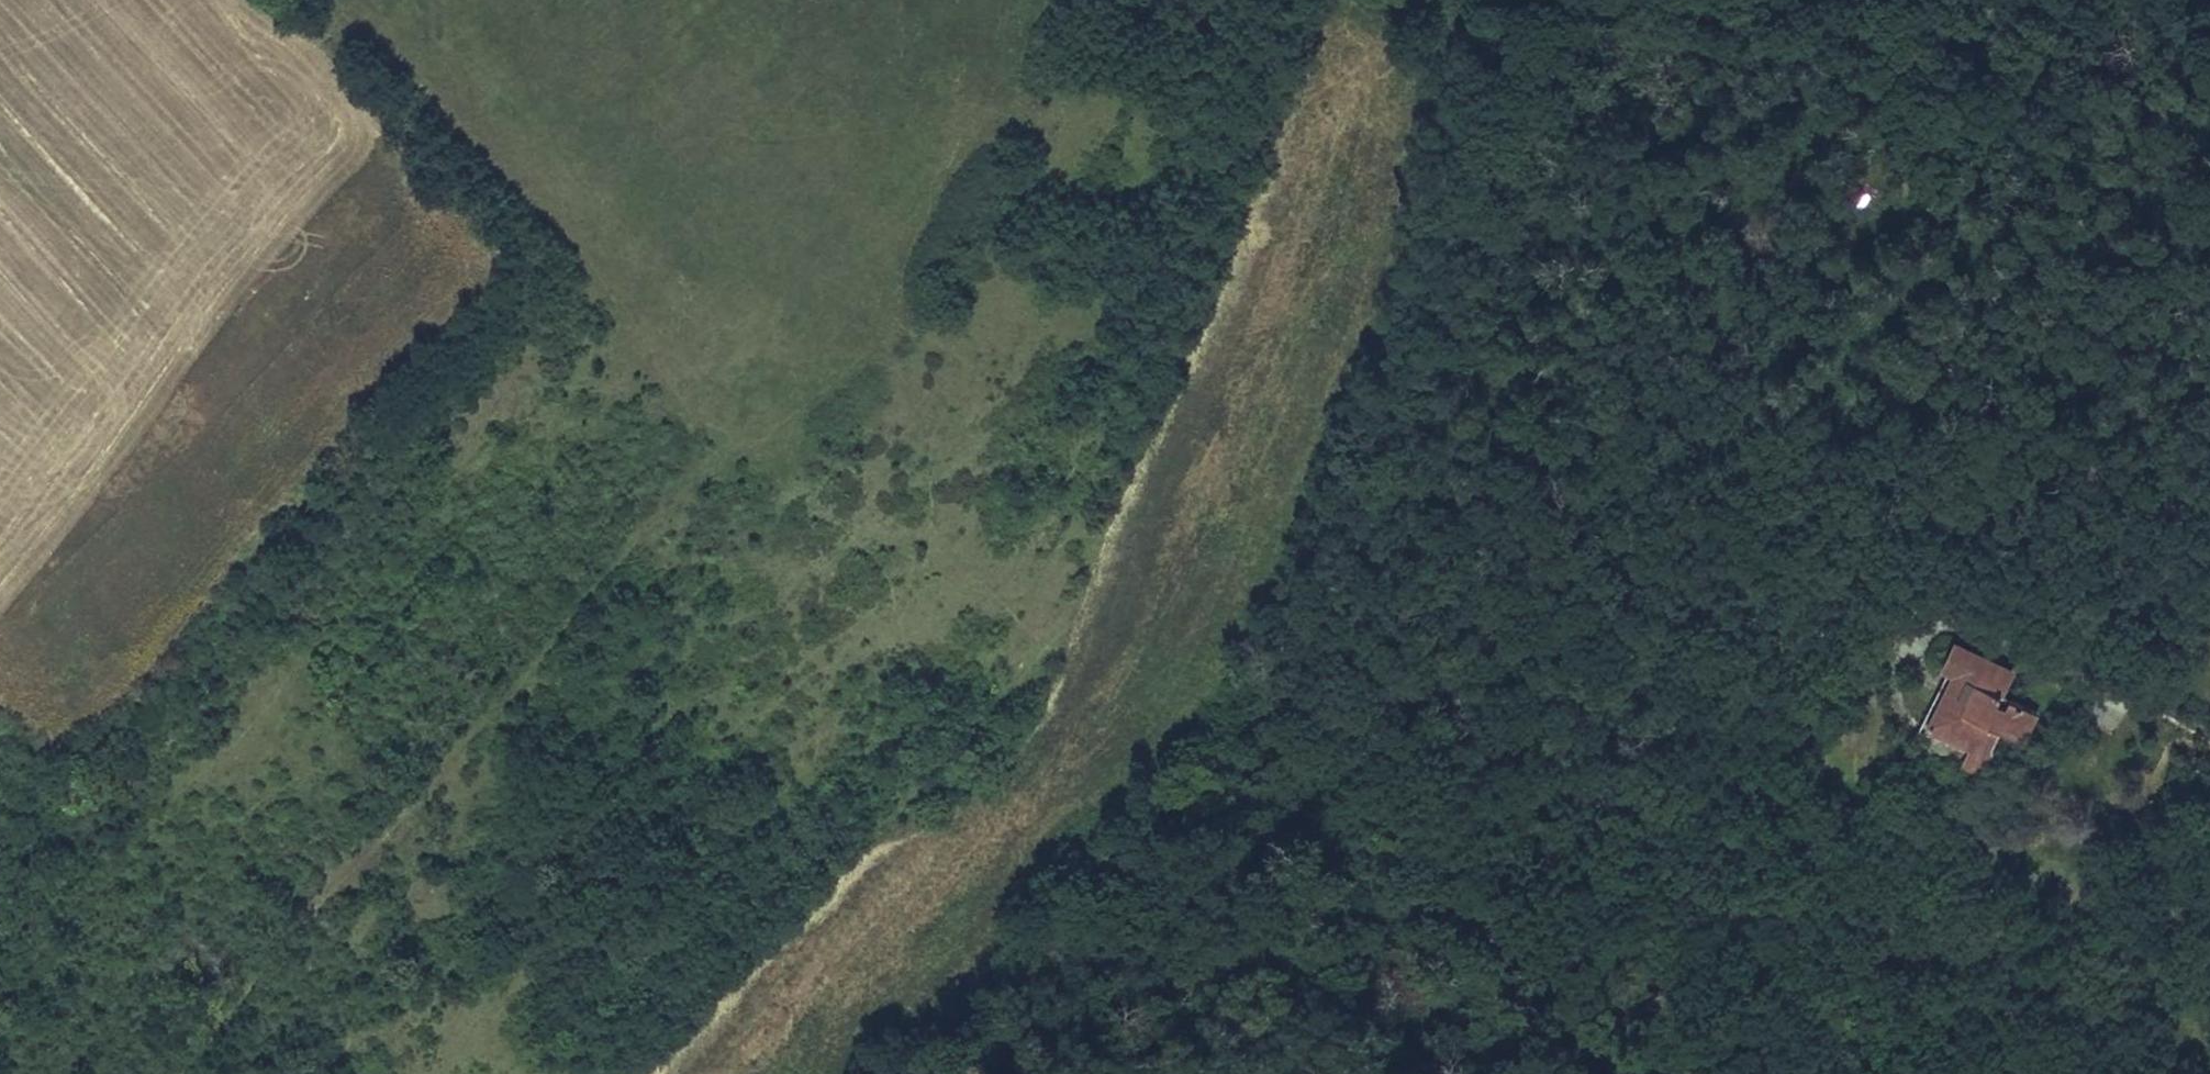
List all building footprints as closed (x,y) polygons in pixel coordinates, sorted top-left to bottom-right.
[(1960,765),(1989,779),(1998,762),(1991,747),(1999,729),(2026,742),(2041,711),(2011,696),(2007,704),(2000,700),(2016,667),(1956,638),(1941,669),(1951,674),(1926,726),(1969,747),(1960,765)]
